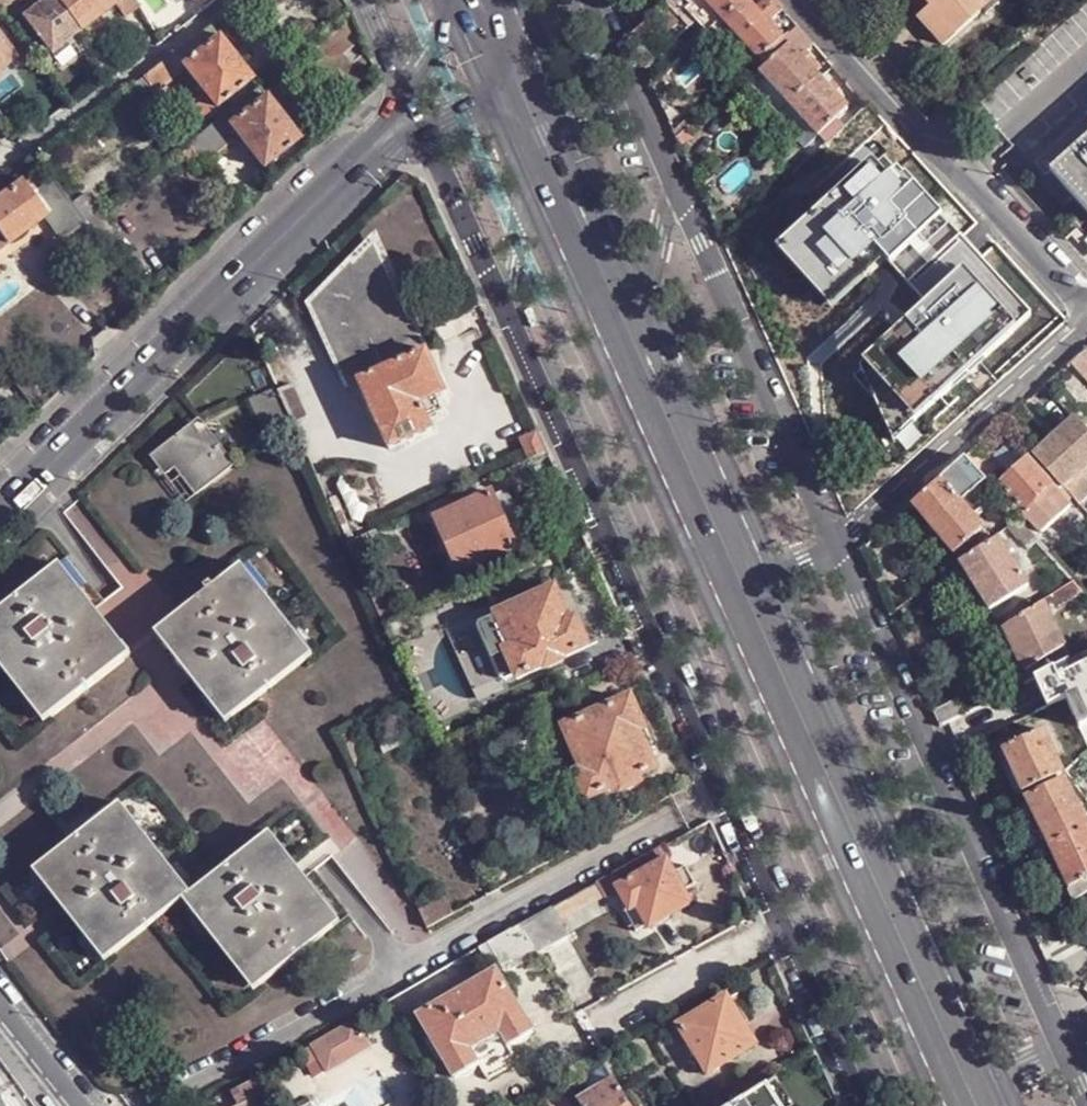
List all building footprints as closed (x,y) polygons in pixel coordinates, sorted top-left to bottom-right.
[(57,0),(42,0),(38,4),(23,16),(45,45),(75,23),(57,0)] [(75,23),(80,31),(115,4),(125,15),(138,6),(135,1),(134,0),(57,0),(75,23)] [(158,21),(150,7),(148,9),(142,0),(137,0),(135,1),(138,6),(150,26),(158,21)] [(687,0),(666,0),(688,24),(695,17),(693,15),(697,12),(687,0)] [(697,12),(693,15),(695,17),(708,32),(723,19),(706,0),(687,0),(697,12)] [(723,19),(743,0),(706,0),(723,19)] [(781,39),(766,22),(781,8),(774,0),(743,0),(723,19),(759,58),(781,39)] [(933,5),(921,16),(947,45),(984,9),(980,5),(986,0),(929,0),(933,5)] [(980,5),(984,9),(989,15),(1003,3),(1000,0),(986,0),(980,5)] [(21,13),(23,16),(38,4),(36,1),(21,13)] [(723,19),(711,30),(747,69),(759,58),(723,19)] [(650,26),(644,20),(629,33),(633,41),(650,26)] [(75,23),(45,45),(51,53),(64,67),(78,57),(74,51),(79,46),(72,37),(80,31),(75,23)] [(794,26),(781,39),(759,58),(764,64),(758,71),(759,72),(747,83),(777,115),(789,105),(818,79),(793,52),(807,39),(794,26)] [(163,61),(174,76),(183,69),(179,64),(215,38),(208,27),(163,61)] [(0,37),(0,67),(6,62),(1,56),(10,50),(0,37)] [(252,80),(217,37),(215,38),(179,64),(183,69),(190,79),(196,85),(202,94),(214,109),(252,80)] [(104,78),(112,73),(98,54),(90,60),(104,78)] [(163,61),(141,78),(146,85),(152,93),(154,91),(174,76),(163,61)] [(660,77),(651,84),(656,88),(664,81),(660,77)] [(141,78),(132,84),(138,91),(146,85),(141,78)] [(193,88),(196,85),(190,79),(188,82),(193,88)] [(847,111),(818,79),(789,105),(818,137),(847,111)] [(200,119),(214,109),(202,94),(188,105),(200,119)] [(300,140),(265,97),(242,114),(228,126),(232,131),(263,169),(300,140)] [(775,118),(804,150),(818,137),(789,105),(777,115),(775,118)] [(236,107),(221,118),(228,126),(242,114),(236,107)] [(228,143),(224,138),(232,131),(228,126),(221,118),(193,140),(189,144),(202,161),(204,162),(228,143)] [(1051,170),(1086,210),(1086,139),(1051,170)] [(193,168),(202,161),(189,144),(181,150),(193,168)] [(871,154),(776,239),(830,302),(885,252),(926,300),(858,362),(894,439),(1028,309),(960,236),(976,223),(914,153),(898,168),(894,164),(886,171),(871,154)] [(0,195),(0,236),(6,243),(47,213),(21,179),(0,195)] [(246,208),(256,199),(251,193),(240,202),(246,208)] [(86,195),(73,204),(77,208),(86,220),(88,224),(100,214),(86,195)] [(77,226),(86,220),(77,208),(68,214),(77,226)] [(100,214),(88,224),(101,241),(114,232),(100,214)] [(408,323),(373,248),(311,304),(325,334),(336,328),(360,381),(391,451),(433,431),(429,422),(445,415),(437,399),(447,395),(413,321),(408,323)] [(336,328),(325,334),(349,387),(360,381),(336,328)] [(29,403),(39,395),(17,364),(6,372),(29,403)] [(270,435),(291,425),(276,389),(254,399),(270,435)] [(1075,416),(1036,453),(1060,479),(1065,486),(1083,469),(1085,466),(1086,465),(1086,429),(1075,416)] [(199,495),(237,467),(213,436),(207,442),(193,426),(155,455),(170,474),(178,468),(199,495)] [(527,462),(547,453),(538,432),(518,441),(527,462)] [(977,446),(964,458),(983,479),(996,466),(977,446)] [(1029,459),(1054,485),(1060,479),(1036,453),(1029,459)] [(964,458),(940,478),(962,503),(986,482),(983,479),(964,458)] [(1029,459),(1001,484),(1042,529),(1071,503),(1054,485),(1029,459)] [(1083,469),(1065,486),(1076,497),(1086,487),(1086,474),(1083,469)] [(913,503),(954,554),(982,529),(962,503),(940,478),(913,503)] [(506,490),(490,497),(512,546),(529,538),(506,490)] [(459,574),(514,549),(512,546),(490,497),(489,494),(434,519),(459,574)] [(1040,540),(1021,519),(1010,526),(1030,548),(1040,540)] [(954,554),(961,562),(992,541),(982,529),(954,554)] [(992,541),(961,562),(992,609),(1030,585),(999,537),(992,541)] [(102,604),(66,559),(60,564),(95,609),(102,604)] [(129,655),(95,609),(60,564),(0,610),(0,666),(44,722),(129,655)] [(227,724),(312,656),(243,565),(236,571),(233,569),(231,571),(233,573),(214,588),(212,584),(205,588),(209,591),(156,633),(227,724)] [(1006,625),(1027,670),(1062,647),(1065,645),(1047,609),(1054,605),(1055,607),(1083,587),(1075,578),(1006,625)] [(567,582),(554,588),(568,621),(573,619),(586,646),(595,643),(567,582)] [(495,617),(482,623),(498,661),(507,680),(520,674),(521,677),(542,667),(544,669),(561,661),(560,659),(586,648),(586,646),(573,619),(568,621),(554,588),(494,614),(495,617)] [(1027,670),(1030,680),(1036,677),(1068,660),(1069,659),(1062,647),(1027,670)] [(1072,669),(1068,660),(1036,677),(1049,704),(1066,696),(1080,726),(1086,723),(1086,662),(1072,669)] [(1037,711),(1049,704),(1036,677),(1030,680),(1024,683),(1037,711)] [(934,711),(940,725),(964,714),(958,698),(934,711)] [(629,701),(564,729),(579,761),(584,772),(577,775),(589,799),(619,786),(620,787),(626,790),(635,785),(637,779),(637,778),(654,769),(637,732),(643,729),(629,701)] [(1003,748),(1023,790),(1062,771),(1041,729),(1003,748)] [(458,753),(469,748),(465,737),(454,742),(458,753)] [(1071,774),(1086,760),(1086,749),(1067,769),(1071,774)] [(577,775),(584,772),(579,761),(572,764),(577,775)] [(1049,845),(1086,828),(1086,822),(1065,776),(1025,795),(1049,845)] [(184,899),(189,894),(119,804),(33,872),(103,962),(184,899)] [(1076,900),(1086,894),(1086,828),(1049,845),(1076,900)] [(254,991),(340,924),(269,832),(184,899),(254,991)] [(608,898),(621,890),(618,886),(668,857),(663,848),(600,884),(608,898)] [(668,857),(618,886),(621,890),(630,907),(625,910),(626,912),(638,906),(649,925),(650,927),(692,902),(686,890),(675,870),(668,857)] [(686,890),(698,883),(686,863),(675,870),(686,890)] [(509,883),(514,876),(510,868),(502,867),(495,874),(499,882),(509,883)] [(427,927),(453,914),(445,898),(419,912),(427,927)] [(637,931),(649,925),(638,906),(626,912),(637,931)] [(554,909),(523,926),(539,953),(569,936),(554,909)] [(510,968),(539,953),(523,926),(514,930),(487,944),(493,955),(500,952),(510,968)] [(420,1015),(457,1079),(480,1066),(471,1050),(501,1033),(511,1049),(535,1035),(498,970),(467,988),(459,993),(420,1015)] [(708,1072),(756,1043),(744,1024),(729,999),(726,996),(679,1024),(708,1072)] [(744,1024),(749,1021),(734,996),(729,999),(744,1024)] [(328,1055),(357,1039),(349,1025),(320,1042),(328,1055)] [(471,1050),(480,1066),(511,1049),(501,1033),(471,1050)] [(242,1105),(266,1092),(258,1077),(234,1091),(242,1105)] [(796,1105),(778,1077),(767,1085),(780,1105),(795,1105),(796,1105)] [(615,1080),(580,1100),(584,1105),(632,1105),(615,1080)] [(570,1099),(580,1093),(574,1083),(563,1090),(570,1099)] [(767,1085),(733,1105),(780,1105),(767,1085)] [(570,1099),(563,1090),(554,1095),(561,1105),(574,1105),(570,1099)]
